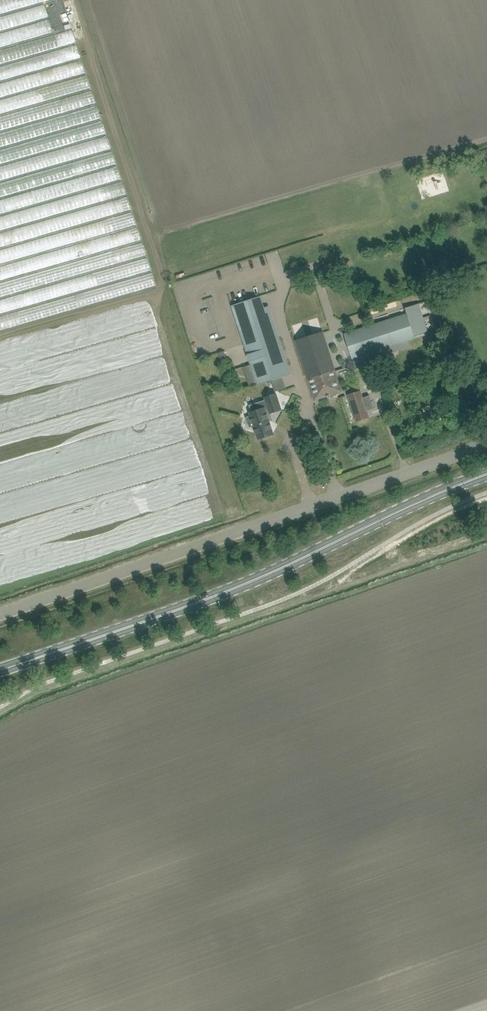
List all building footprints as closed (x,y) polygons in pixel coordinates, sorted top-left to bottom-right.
[(232,306),(258,385),(292,374),(270,306),(264,308),(260,296),(232,306)] [(415,339),(414,336),(427,332),(418,304),(405,309),(407,314),(345,333),(353,359),(409,341),(415,339)] [(333,360),(332,356),(324,333),(296,342),(315,400),(343,392),(333,360)] [(474,363),(477,372),(486,369),(483,360),(474,363)] [(367,411),(374,408),(370,395),(363,397),(360,391),(349,395),(357,421),(369,417),(367,411)] [(251,416),(246,417),(250,427),(254,426),(259,439),(274,434),(267,412),(270,411),(270,413),(282,410),(277,393),(265,397),(268,407),(250,412),(251,416)]
